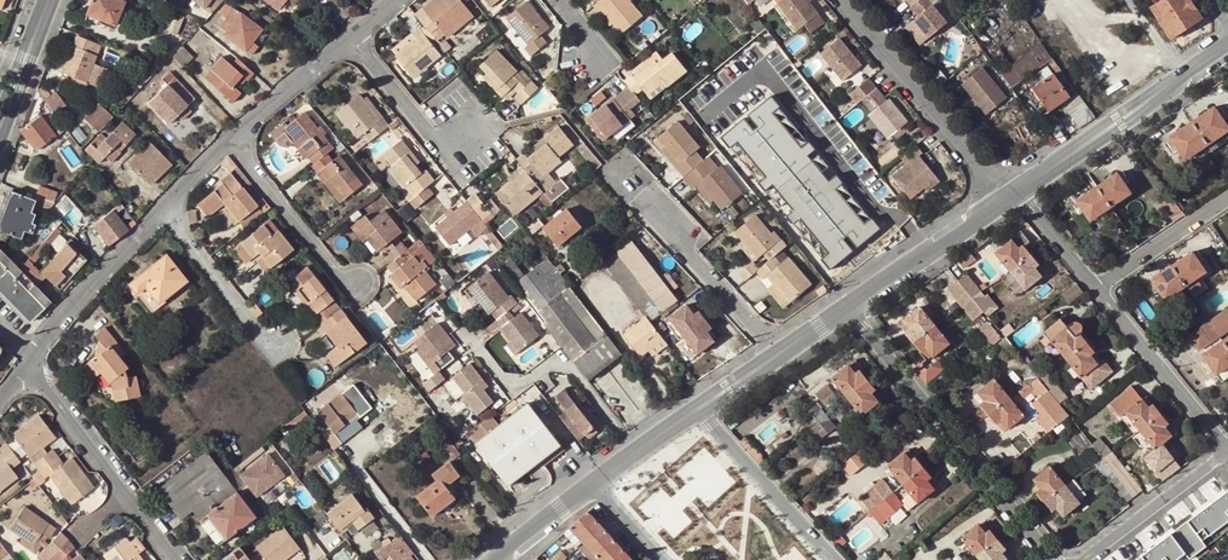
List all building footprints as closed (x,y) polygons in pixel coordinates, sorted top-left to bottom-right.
[(86,14),(87,14),(115,25),(124,1),(121,0),(92,0),(86,14)] [(210,13),(223,0),(192,0),(210,13)] [(277,9),(284,0),(266,0),(277,9)] [(431,32),(440,25),(442,29),(459,14),(463,19),(473,11),(464,0),(434,0),(417,14),(426,25),(431,32)] [(539,31),(546,25),(525,0),(523,0),(505,15),(513,25),(527,41),(535,35),(539,31)] [(594,3),(600,11),(603,8),(612,19),(622,31),(641,15),(630,0),(598,0),(594,3)] [(777,4),(797,30),(805,25),(818,15),(807,0),(782,0),(777,4)] [(929,0),(915,0),(911,3),(909,5),(917,14),(913,17),(927,35),(946,21),(929,0)] [(1151,7),(1171,38),(1202,18),(1211,13),(1204,2),(1202,0),(1162,0),(1151,7)] [(224,18),(232,7),(226,2),(218,13),(224,18)] [(240,13),(232,7),(224,18),(218,26),(226,32),(240,13)] [(603,8),(600,11),(610,22),(612,19),(603,8)] [(261,29),(240,13),(226,32),(224,34),(245,50),(251,42),(261,29)] [(115,25),(87,14),(85,19),(97,23),(98,21),(114,28),(115,25)] [(459,14),(442,29),(447,33),(463,19),(459,14)] [(811,33),(824,23),(818,15),(805,25),(811,33)] [(190,38),(196,23),(181,16),(174,31),(190,38)] [(753,19),(741,29),(747,35),(759,25),(753,19)] [(431,40),(436,37),(434,35),(431,32),(426,25),(415,33),(418,38),(398,55),(397,56),(414,76),(442,53),(431,40)] [(431,32),(434,35),(442,29),(440,25),(431,32)] [(509,29),(522,45),(527,41),(513,25),(509,29)] [(535,35),(541,43),(545,39),(539,31),(535,35)] [(418,38),(415,33),(414,32),(393,49),(398,55),(418,38)] [(527,41),(522,45),(529,53),(541,43),(535,35),(527,41)] [(837,35),(818,50),(839,78),(858,64),(837,35)] [(77,36),(73,45),(96,54),(100,45),(77,36)] [(440,42),(436,37),(431,40),(442,53),(446,50),(440,42)] [(999,71),(1011,87),(1052,57),(1041,41),(999,71)] [(257,47),(251,42),(245,50),(252,55),(257,47)] [(62,72),(85,81),(92,63),(96,54),(73,45),(62,72)] [(178,48),(171,56),(172,57),(182,68),(189,61),(178,48)] [(478,63),(485,70),(494,79),(490,82),(502,94),(517,79),(511,73),(515,69),(494,49),(478,63)] [(631,76),(623,82),(627,87),(633,95),(641,89),(646,94),(663,81),(665,85),(684,69),(670,52),(662,59),(652,67),(650,64),(633,78),(631,76)] [(660,55),(650,64),(652,67),(662,59),(660,55)] [(240,93),(237,90),(233,86),(242,76),(246,80),(246,81),(251,75),(236,61),(230,67),(221,60),(204,80),(232,103),(240,93)] [(92,63),(85,81),(96,86),(102,72),(104,67),(92,63)] [(1007,95),(982,66),(963,83),(974,96),(982,104),(988,112),(1007,95)] [(142,68),(133,81),(139,85),(148,73),(142,68)] [(494,79),(485,70),(481,74),(490,82),(494,79)] [(175,78),(170,72),(162,79),(167,84),(148,102),(167,123),(169,121),(170,122),(176,116),(176,114),(193,98),(175,78)] [(1069,96),(1058,81),(1052,73),(1032,86),(1050,111),(1070,97),(1069,96)] [(233,86),(237,90),(246,80),(242,76),(233,86)] [(849,92),(857,102),(862,98),(876,87),(868,77),(849,92)] [(1062,78),(1058,81),(1069,96),(1073,93),(1062,78)] [(535,88),(527,80),(513,95),(520,103),(535,88)] [(632,106),(639,101),(633,95),(627,87),(620,93),(632,106)] [(886,100),(876,87),(862,98),(872,111),(868,114),(886,137),(892,133),(901,126),(907,121),(889,98),(886,100)] [(532,111),(550,96),(543,88),(525,102),(532,111)] [(56,112),(69,102),(59,89),(46,98),(56,112)] [(632,106),(620,93),(613,99),(624,113),(628,110),(632,106)] [(390,124),(383,115),(380,118),(365,101),(360,94),(339,110),(360,136),(364,133),(369,140),(390,124)] [(745,118),(722,137),(731,148),(738,142),(766,177),(759,183),(765,190),(772,184),(778,192),(815,163),(809,156),(816,150),(809,141),(802,147),(774,113),(782,107),(772,96),(748,115),(758,127),(754,130),(745,118)] [(982,104),(974,96),(971,99),(978,107),(982,104)] [(368,98),(365,101),(380,118),(383,115),(368,98)] [(1089,117),(1093,114),(1081,98),(1067,108),(1078,125),(1089,117)] [(632,115),(628,110),(624,113),(613,99),(588,121),(603,139),(632,115)] [(84,119),(97,132),(112,117),(99,104),(84,119)] [(1208,143),(1227,131),(1227,130),(1227,126),(1215,107),(1193,122),(1208,143)] [(328,154),(335,149),(329,142),(324,137),(319,130),(306,113),(290,126),(289,126),(305,146),(300,150),(308,160),(310,158),(316,165),(328,154)] [(40,115),(20,130),(35,150),(56,135),(40,115)] [(390,124),(393,127),(401,121),(398,117),(390,124)] [(96,148),(91,143),(85,150),(98,163),(105,156),(115,146),(120,140),(125,144),(135,134),(121,121),(106,137),(96,148)] [(673,168),(681,177),(692,168),(700,162),(701,161),(693,151),(698,147),(676,121),(657,137),(679,163),(673,168)] [(1188,157),(1208,143),(1193,122),(1169,137),(1184,159),(1188,157)] [(289,126),(290,126),(289,124),(274,135),(280,142),(289,136),(284,130),(289,126)] [(525,151),(517,157),(522,163),(525,167),(544,189),(550,183),(543,174),(562,158),(558,154),(573,142),(558,124),(537,142),(540,146),(536,150),(528,156),(525,151)] [(305,146),(289,126),(284,130),(289,136),(300,150),(305,146)] [(905,130),(901,126),(892,133),(896,137),(905,130)] [(1057,126),(1050,131),(1057,142),(1065,137),(1057,126)] [(319,130),(324,137),(327,134),(322,128),(319,130)] [(1208,143),(1212,150),(1227,139),(1227,133),(1227,131),(1208,143)] [(101,133),(91,143),(96,148),(106,137),(101,133)] [(679,163),(657,137),(651,142),(673,168),(679,163)] [(428,185),(436,178),(427,168),(423,172),(417,165),(413,160),(418,156),(403,138),(384,154),(393,165),(388,168),(405,188),(406,186),(414,196),(428,185)] [(149,143),(128,163),(149,184),(170,163),(149,143)] [(923,151),(916,143),(901,155),(907,163),(893,175),(911,197),(925,186),(937,175),(919,154),(923,151)] [(1212,150),(1208,143),(1188,157),(1193,163),(1212,150)] [(115,146),(105,156),(111,161),(120,151),(115,146)] [(316,165),(314,167),(319,173),(321,172),(331,184),(333,182),(346,199),(363,185),(339,157),(334,161),(328,154),(316,165)] [(422,161),(418,156),(413,160),(417,165),(422,161)] [(692,168),(681,177),(688,185),(691,183),(706,170),(700,162),(692,168)] [(510,180),(525,167),(522,163),(507,176),(510,180)] [(815,163),(778,192),(794,210),(786,217),(792,224),(799,219),(827,254),(819,260),(828,272),(859,247),(849,235),(853,232),(863,244),(881,230),(871,218),(863,225),(834,190),(842,183),(836,176),(829,181),(815,163)] [(718,166),(709,173),(698,183),(712,199),(708,202),(717,212),(741,193),(718,166)] [(515,213),(544,189),(525,167),(510,180),(496,191),(515,213)] [(706,170),(691,183),(694,186),(698,183),(709,173),(706,170)] [(321,172),(319,173),(318,175),(327,187),(331,184),(321,172)] [(1097,186),(1111,206),(1131,193),(1118,173),(1097,186)] [(240,223),(260,207),(239,181),(234,174),(223,182),(224,186),(200,205),(210,217),(226,205),(231,212),(240,223)] [(937,175),(925,186),(928,189),(940,178),(937,175)] [(340,204),(346,199),(333,182),(331,184),(327,187),(340,204)] [(698,183),(694,186),(702,195),(708,202),(712,199),(698,183)] [(435,192),(428,185),(414,196),(410,200),(416,207),(435,192)] [(1091,220),(1111,206),(1097,186),(1077,199),(1091,220)] [(38,187),(35,197),(53,204),(57,193),(38,187)] [(470,201),(483,218),(492,210),(477,192),(468,199),(470,201)] [(0,218),(0,231),(20,239),(23,231),(29,234),(36,216),(30,213),(34,202),(10,193),(0,218)] [(451,244),(483,218),(470,201),(468,199),(456,210),(449,215),(436,227),(451,244)] [(272,211),(274,210),(266,200),(264,201),(272,211)] [(123,208),(120,203),(112,209),(115,214),(123,208)] [(449,215),(456,210),(453,206),(446,212),(449,215)] [(246,230),(266,215),(260,207),(240,223),(246,230)] [(107,245),(127,231),(124,227),(115,214),(112,209),(91,225),(107,245)] [(542,228),(554,244),(562,237),(565,240),(581,227),(566,209),(542,228)] [(382,250),(383,249),(394,241),(404,233),(386,211),(373,222),(368,216),(357,225),(368,240),(371,237),(382,250)] [(236,226),(240,223),(231,212),(227,214),(236,226)] [(37,234),(44,240),(61,220),(55,213),(37,234)] [(773,255),(784,246),(772,231),(770,234),(754,215),(734,231),(743,239),(757,257),(763,253),(768,259),(773,255)] [(527,227),(532,233),(544,224),(538,217),(527,227)] [(133,225),(135,223),(132,220),(124,227),(127,231),(128,230),(133,225)] [(247,264),(255,258),(261,254),(272,269),(294,252),(272,222),(236,250),(247,264)] [(368,240),(357,225),(354,228),(365,242),(368,240)] [(1022,231),(1012,239),(1019,248),(1024,244),(1024,245),(1029,240),(1022,231)] [(379,253),(382,250),(371,237),(368,240),(379,253)] [(562,237),(554,244),(557,246),(565,240),(562,237)] [(69,239),(39,272),(59,289),(85,259),(72,248),(76,244),(69,239)] [(739,243),(753,261),(757,257),(743,239),(739,243)] [(996,253),(1010,270),(1031,254),(1024,245),(1024,244),(1019,248),(1012,239),(996,253)] [(631,240),(616,251),(650,296),(662,312),(677,300),(631,240)] [(402,255),(409,249),(404,243),(399,248),(394,241),(383,249),(388,254),(391,252),(397,260),(402,255)] [(30,320),(50,301),(50,300),(31,281),(19,269),(0,249),(0,291),(30,320)] [(397,260),(390,265),(397,273),(407,285),(419,300),(438,285),(426,270),(430,267),(425,261),(421,264),(409,249),(402,255),(397,260)] [(604,262),(638,306),(650,296),(616,251),(604,262)] [(1173,265),(1186,285),(1206,271),(1193,252),(1173,265)] [(165,254),(129,283),(148,309),(185,280),(165,254)] [(261,254),(255,258),(267,273),(272,269),(261,254)] [(1031,254),(1010,270),(1025,289),(1042,276),(1034,266),(1039,263),(1031,254)] [(509,255),(499,263),(525,297),(529,302),(562,347),(583,374),(617,349),(574,293),(569,287),(560,294),(537,265),(523,275),(509,255)] [(759,267),(756,269),(764,278),(766,276),(773,285),(789,302),(810,284),(787,257),(779,263),(773,255),(768,259),(759,267)] [(547,258),(537,265),(560,294),(569,287),(547,258)] [(31,281),(39,272),(26,261),(19,269),(31,281)] [(739,273),(744,279),(756,269),(759,267),(753,261),(739,273)] [(1165,299),(1186,285),(1173,265),(1152,279),(1165,299)] [(287,283),(322,325),(334,315),(327,306),(334,300),(307,267),(287,283)] [(508,311),(518,303),(512,296),(509,298),(488,272),(468,289),(489,315),(492,313),(497,320),(508,311)] [(402,289),(407,285),(397,273),(392,277),(402,289)] [(967,274),(959,281),(973,298),(981,291),(967,274)] [(948,290),(961,307),(973,298),(959,281),(948,290)] [(1084,294),(1076,284),(1062,295),(1069,304),(1084,294)] [(789,302),(773,285),(768,288),(783,307),(789,302)] [(981,291),(973,298),(983,311),(992,304),(981,291)] [(650,296),(638,306),(646,317),(650,321),(662,312),(650,296)] [(529,302),(525,297),(518,303),(522,308),(529,302)] [(973,298),(961,307),(973,322),(985,312),(983,311),(973,298)] [(691,312),(685,305),(669,317),(696,353),(713,341),(706,332),(711,328),(696,309),(691,312)] [(907,331),(916,341),(936,326),(920,306),(904,320),(911,328),(907,331)] [(1220,335),(1227,329),(1227,308),(1211,321),(1220,335)] [(1047,314),(1043,309),(1037,313),(1042,318),(1047,314)] [(322,325),(316,329),(322,336),(326,334),(336,346),(325,354),(335,366),(366,342),(340,310),(334,315),(322,325)] [(514,318),(508,311),(497,320),(486,329),(497,344),(506,356),(537,333),(521,313),(514,318)] [(646,317),(632,328),(641,340),(649,350),(664,340),(650,321),(646,317)] [(1045,331),(1052,340),(1067,326),(1068,326),(1061,318),(1045,331)] [(1075,336),(1079,332),(1081,331),(1081,328),(1081,325),(1079,323),(1077,322),(1076,321),(1074,321),(1068,326),(1067,326),(1075,336)] [(1199,349),(1220,335),(1211,321),(1189,335),(1199,349)] [(429,366),(435,373),(438,371),(448,364),(442,356),(456,345),(438,322),(414,341),(420,349),(432,364),(429,366)] [(989,347),(1001,338),(987,322),(977,331),(989,347)] [(936,326),(916,341),(921,348),(917,352),(925,362),(932,355),(934,356),(950,343),(936,326)] [(1067,359),(1087,342),(1079,332),(1075,336),(1067,326),(1052,340),(1064,355),(1067,359)] [(115,387),(118,400),(142,395),(137,375),(128,376),(125,371),(129,367),(121,357),(126,353),(109,332),(106,328),(97,335),(101,340),(97,357),(86,365),(95,377),(103,371),(115,387)] [(625,333),(642,356),(649,350),(641,340),(632,328),(625,333)] [(326,334),(322,336),(315,342),(325,354),(336,346),(326,334)] [(1171,343),(1173,346),(1180,341),(1177,338),(1171,343)] [(653,355),(668,345),(664,340),(649,350),(653,355)] [(1227,366),(1227,346),(1224,340),(1203,354),(1217,374),(1227,366)] [(1113,372),(1087,342),(1067,359),(1092,389),(1113,372)] [(506,356),(497,344),(494,346),(503,359),(506,356)] [(0,348),(0,381),(17,358),(0,348)] [(417,351),(429,366),(432,364),(420,349),(417,351)] [(855,359),(849,364),(857,373),(861,369),(862,370),(863,368),(855,359)] [(1035,359),(1028,365),(1031,369),(1033,372),(1041,366),(1035,359)] [(917,370),(928,384),(946,370),(938,360),(927,369),(924,364),(917,370)] [(483,381),(469,362),(452,376),(464,392),(461,395),(476,414),(492,402),(483,389),(479,384),(483,381)] [(833,377),(848,395),(868,378),(862,370),(861,369),(857,373),(849,364),(833,377)] [(1031,369),(1028,365),(1020,371),(1025,378),(1033,372),(1031,369)] [(1033,372),(1038,377),(1046,370),(1042,365),(1041,366),(1033,372)] [(1038,377),(1042,383),(1050,377),(1051,376),(1046,370),(1038,377)] [(435,373),(422,383),(428,391),(444,379),(438,371),(435,373)] [(1038,377),(1033,372),(1025,378),(1029,384),(1038,377)] [(1034,389),(1042,383),(1038,377),(1029,384),(1034,389)] [(1049,390),(1059,404),(1067,397),(1050,377),(1042,383),(1049,390)] [(868,378),(848,395),(863,414),(879,401),(871,391),(876,388),(868,378)] [(989,414),(1010,397),(995,379),(975,395),(989,414)] [(316,412),(332,433),(344,423),(347,427),(359,417),(348,403),(359,394),(347,380),(336,388),(340,393),(316,412)] [(1036,390),(1041,397),(1049,390),(1042,383),(1034,389),(1036,390)] [(1029,384),(1022,389),(1028,397),(1036,390),(1034,389),(1029,384)] [(1121,416),(1126,412),(1142,398),(1132,385),(1110,403),(1121,416)] [(832,403),(842,396),(834,386),(825,393),(832,403)] [(566,411),(559,416),(577,441),(585,435),(593,429),(564,390),(555,397),(566,411)] [(1048,433),(1070,417),(1059,404),(1049,390),(1041,397),(1036,402),(1043,411),(1039,414),(1035,417),(1048,433)] [(1150,407),(1154,403),(1146,395),(1142,398),(1150,407)] [(1001,420),(1009,428),(1024,415),(1010,397),(989,414),(996,424),(998,423),(1001,420)] [(1126,412),(1141,430),(1162,414),(1154,403),(1150,407),(1142,398),(1126,412)] [(817,420),(826,413),(822,407),(820,408),(814,401),(807,407),(811,412),(817,420)] [(527,402),(474,442),(507,485),(560,445),(527,402)] [(1032,405),(1039,414),(1043,411),(1036,402),(1032,405)] [(812,425),(817,420),(811,412),(805,416),(812,425)] [(830,418),(826,413),(817,420),(828,433),(836,426),(830,419),(830,418)] [(1162,414),(1141,430),(1156,448),(1172,434),(1165,426),(1169,422),(1162,414)] [(37,471),(56,456),(51,450),(47,453),(43,447),(53,438),(37,418),(11,438),(14,442),(7,447),(14,457),(18,462),(25,456),(37,471)] [(828,433),(817,420),(812,425),(810,426),(821,439),(828,433)] [(1005,431),(1009,428),(1001,420),(998,423),(1005,431)] [(1176,431),(1169,422),(1165,426),(1172,434),(1176,431)] [(344,423),(332,433),(334,436),(347,427),(344,423)] [(593,429),(585,435),(587,439),(596,432),(593,429)] [(785,439),(790,435),(787,431),(782,435),(785,439)] [(1085,436),(1093,444),(1094,444),(1086,435),(1085,436)] [(460,453),(446,436),(440,441),(453,459),(460,453)] [(1085,451),(1093,444),(1085,436),(1073,445),(1081,454),(1086,451),(1085,451)] [(747,437),(742,442),(762,464),(763,456),(747,437)] [(1094,444),(1093,444),(1099,452),(1106,447),(1100,438),(1094,444)] [(5,444),(0,448),(0,449),(3,453),(0,455),(4,460),(0,462),(0,490),(16,477),(9,469),(18,462),(14,457),(7,447),(5,444)] [(1099,452),(1093,444),(1085,451),(1086,451),(1092,459),(1099,452)] [(1104,458),(1112,452),(1107,446),(1106,447),(1099,452),(1104,458)] [(233,469),(232,467),(224,474),(205,449),(155,485),(178,515),(190,506),(197,515),(242,480),(238,475),(233,469)] [(266,452),(238,475),(242,480),(254,496),(283,474),(266,452)] [(425,452),(419,457),(423,463),(430,457),(425,452)] [(870,462),(861,452),(845,466),(854,476),(870,462)] [(904,484),(924,467),(916,457),(912,460),(904,452),(889,465),(904,484)] [(1097,464),(1104,458),(1099,452),(1092,459),(1091,459),(1096,465),(1097,464)] [(1115,456),(1112,452),(1104,458),(1108,463),(1115,457),(1115,456)] [(63,465),(56,456),(37,471),(34,473),(30,476),(31,478),(32,480),(37,485),(44,480),(48,477),(70,504),(92,487),(70,459),(63,465)] [(1108,463),(1114,470),(1121,464),(1115,457),(1108,463)] [(1108,463),(1104,458),(1097,464),(1096,465),(1099,470),(1100,469),(1108,463)] [(432,474),(437,481),(441,478),(446,485),(459,475),(449,461),(432,474)] [(1106,477),(1114,470),(1108,463),(1100,469),(1106,477)] [(1121,464),(1114,470),(1135,496),(1142,491),(1121,464)] [(1037,492),(1046,502),(1067,487),(1051,466),(1034,479),(1041,488),(1037,492)] [(931,476),(924,467),(904,484),(918,502),(934,488),(927,479),(931,476)] [(1135,496),(1114,470),(1106,477),(1127,502),(1135,496)] [(927,479),(934,488),(939,485),(931,476),(927,479)] [(455,497),(453,494),(449,489),(446,485),(441,478),(437,481),(417,496),(432,516),(455,497)] [(1076,479),(1067,487),(1079,501),(1088,494),(1076,479)] [(874,486),(885,499),(894,491),(889,486),(888,486),(882,480),(874,486)] [(865,494),(876,507),(885,499),(874,486),(865,494)] [(1067,487),(1046,502),(1052,510),(1056,507),(1064,516),(1080,503),(1079,501),(1067,487)] [(234,489),(204,512),(224,538),(254,515),(234,489)] [(894,491),(885,499),(897,512),(904,505),(897,497),(899,496),(894,491)] [(1217,499),(1227,514),(1227,492),(1217,499)] [(350,496),(327,515),(345,538),(372,517),(364,508),(362,510),(350,496)] [(885,499),(876,507),(887,520),(897,512),(885,499)] [(1202,510),(1217,530),(1227,522),(1227,514),(1217,499),(1202,510)] [(44,532),(52,537),(58,528),(27,506),(12,529),(34,545),(44,532)] [(887,520),(876,507),(870,512),(881,525),(887,520)] [(1202,510),(1188,521),(1203,541),(1217,530),(1202,510)] [(564,533),(578,548),(602,526),(589,511),(564,533)] [(224,538),(204,512),(196,518),(216,544),(224,538)] [(1203,541),(1188,521),(1171,534),(1186,553),(1191,559),(1208,547),(1203,541)] [(987,534),(990,530),(984,522),(980,524),(987,534)] [(963,538),(979,556),(998,539),(991,530),(990,530),(987,534),(980,524),(963,538)] [(279,528),(295,548),(299,545),(283,525),(279,528)] [(578,548),(588,559),(593,559),(615,540),(602,526),(578,548)] [(249,558),(250,559),(279,559),(295,548),(279,528),(256,545),(259,550),(249,558)] [(69,537),(62,530),(38,555),(43,559),(48,559),(50,558),(53,554),(69,537)] [(402,554),(385,534),(378,539),(382,543),(382,544),(373,551),(380,559),(405,559),(402,554)] [(1156,545),(1168,559),(1177,559),(1186,553),(1171,534),(1156,545)] [(69,537),(53,554),(50,558),(52,559),(61,559),(76,544),(69,537)] [(619,537),(615,540),(627,553),(630,550),(619,537)] [(139,554),(131,544),(127,539),(105,555),(109,559),(143,559),(139,554)] [(131,544),(139,554),(146,549),(138,539),(131,544)] [(979,556),(982,559),(1008,559),(1002,552),(1006,548),(998,539),(979,556)] [(593,559),(622,559),(628,555),(627,553),(615,540),(593,559)] [(217,559),(250,559),(249,558),(238,544),(217,559)] [(1142,556),(1145,559),(1168,559),(1156,545),(1142,556)] [(566,558),(560,550),(549,559),(564,559),(566,558)] [(402,554),(405,559),(413,559),(406,551),(402,554)] [(893,559),(886,551),(876,559),(892,559),(893,559)]
